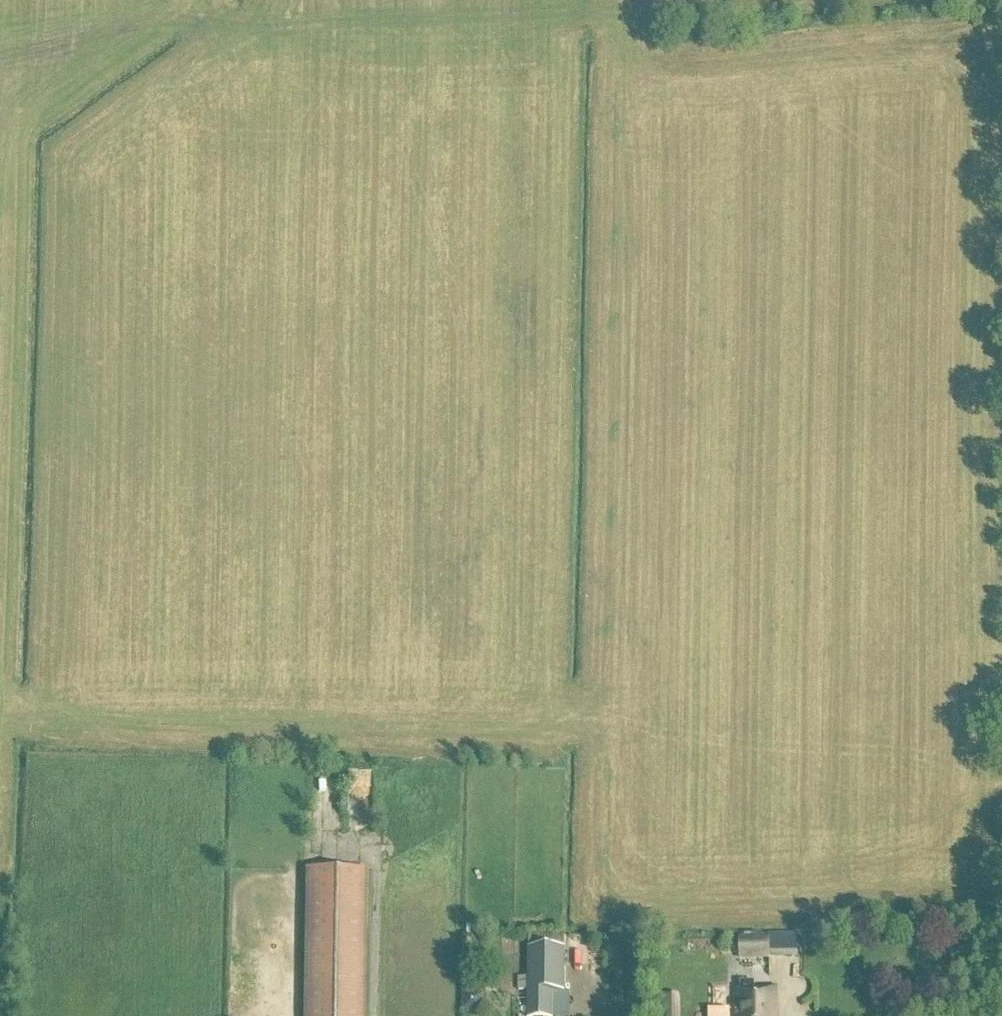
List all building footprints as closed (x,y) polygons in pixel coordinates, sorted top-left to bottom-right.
[(302,1015),(365,1015),(368,872),(305,871),(302,1015)] [(564,936),(529,936),(529,948),(527,948),(528,979),(518,979),(518,992),(528,992),(528,1015),(569,1015),(569,994),(565,994),(564,936)] [(808,936),(802,941),(810,951),(816,946),(808,936)] [(740,938),(740,961),(769,961),(799,961),(798,938),(769,938),(740,938)] [(776,990),(738,990),(738,1015),(776,1015),(776,990)] [(654,994),(655,1015),(681,1015),(680,993),(654,994)] [(463,996),(463,1013),(481,1013),(481,996),(463,996)]
